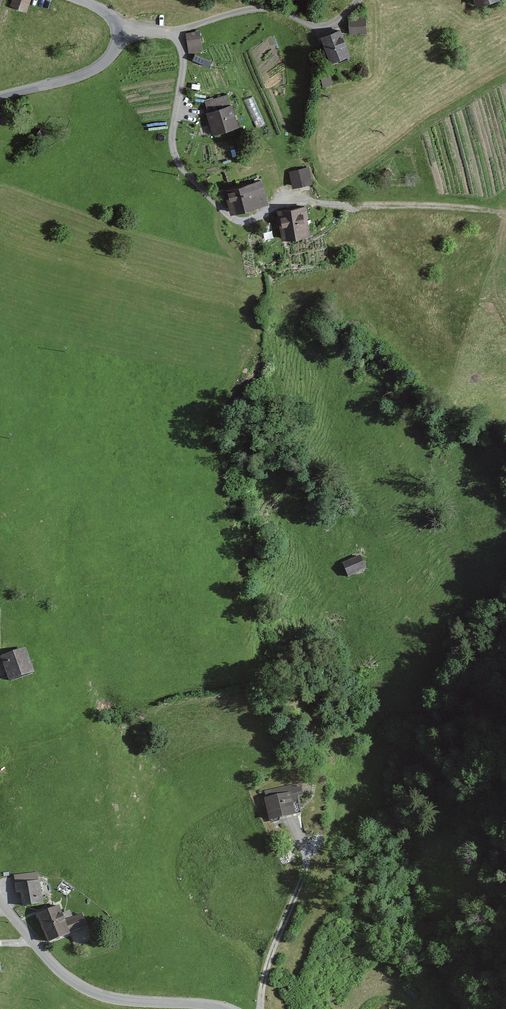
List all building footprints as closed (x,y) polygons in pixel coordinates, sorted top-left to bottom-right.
[(11,6),(26,11),(30,0),(14,0),(11,6)] [(365,17),(350,20),(353,34),(368,31),(365,17)] [(198,31),(186,33),(189,52),(202,49),(198,31)] [(339,31),(320,38),(328,63),(348,57),(339,31)] [(229,96),(203,103),(211,134),(238,126),(229,96)] [(289,172),(292,187),(311,183),(307,168),(289,172)] [(227,190),(232,212),(269,203),(266,192),(263,181),(227,190)] [(308,208),(280,211),(282,238),(311,235),(308,208)] [(355,558),(336,564),(340,576),(359,571),(355,558)] [(27,651),(1,658),(7,680),(33,673),(27,651)] [(268,799),(258,801),(262,823),(288,819),(286,803),(296,801),(294,786),(267,791),(268,799)] [(37,882),(13,885),(17,908),(40,905),(37,882)] [(57,906),(34,914),(43,941),(85,927),(80,914),(61,920),(57,906)]
